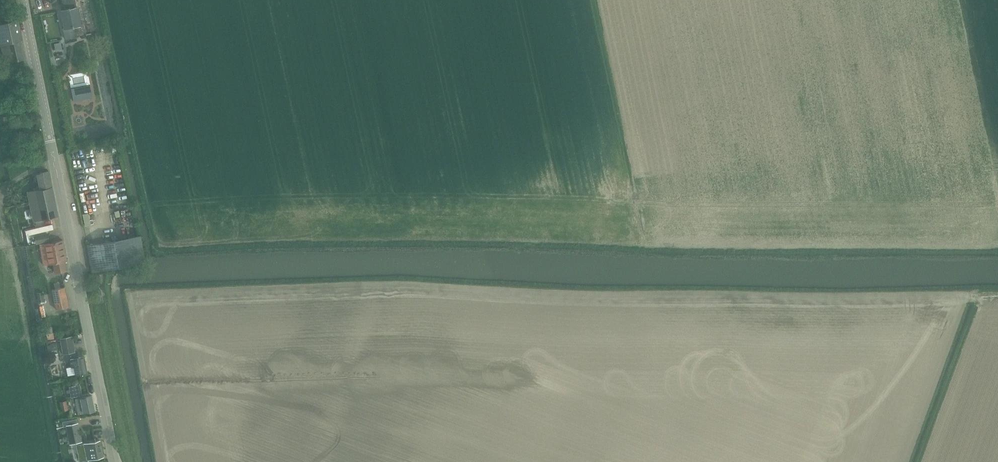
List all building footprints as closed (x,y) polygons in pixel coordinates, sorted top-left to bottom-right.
[(64,29),(63,29),(65,39),(76,37),(74,27),(82,26),(78,7),(76,7),(75,0),(62,0),(64,10),(60,11),(64,29)] [(24,59),(20,41),(22,40),(18,20),(0,24),(0,46),(1,46),(5,64),(23,60),(24,59)] [(59,41),(52,43),(53,49),(61,48),(59,41)] [(5,67),(0,68),(0,81),(8,79),(5,67)] [(83,143),(81,129),(69,131),(72,145),(83,143)] [(33,221),(58,216),(49,171),(36,174),(37,176),(36,176),(35,177),(35,181),(37,182),(38,182),(39,190),(27,192),(33,221)] [(91,225),(88,213),(82,214),(85,226),(91,225)] [(88,245),(92,270),(145,261),(141,235),(88,245)] [(63,240),(40,245),(43,265),(53,263),(55,273),(62,272),(67,271),(65,260),(67,260),(63,240)] [(56,310),(63,308),(69,307),(65,287),(52,290),(56,310)] [(60,338),(63,354),(75,352),(72,336),(60,338)] [(85,357),(69,359),(71,367),(74,366),(75,375),(87,373),(85,357)] [(95,411),(92,395),(75,398),(78,414),(95,411)] [(68,410),(66,400),(60,402),(61,411),(68,410)] [(69,439),(80,437),(77,424),(66,427),(69,439)] [(100,441),(83,444),(87,460),(103,456),(100,441)]
